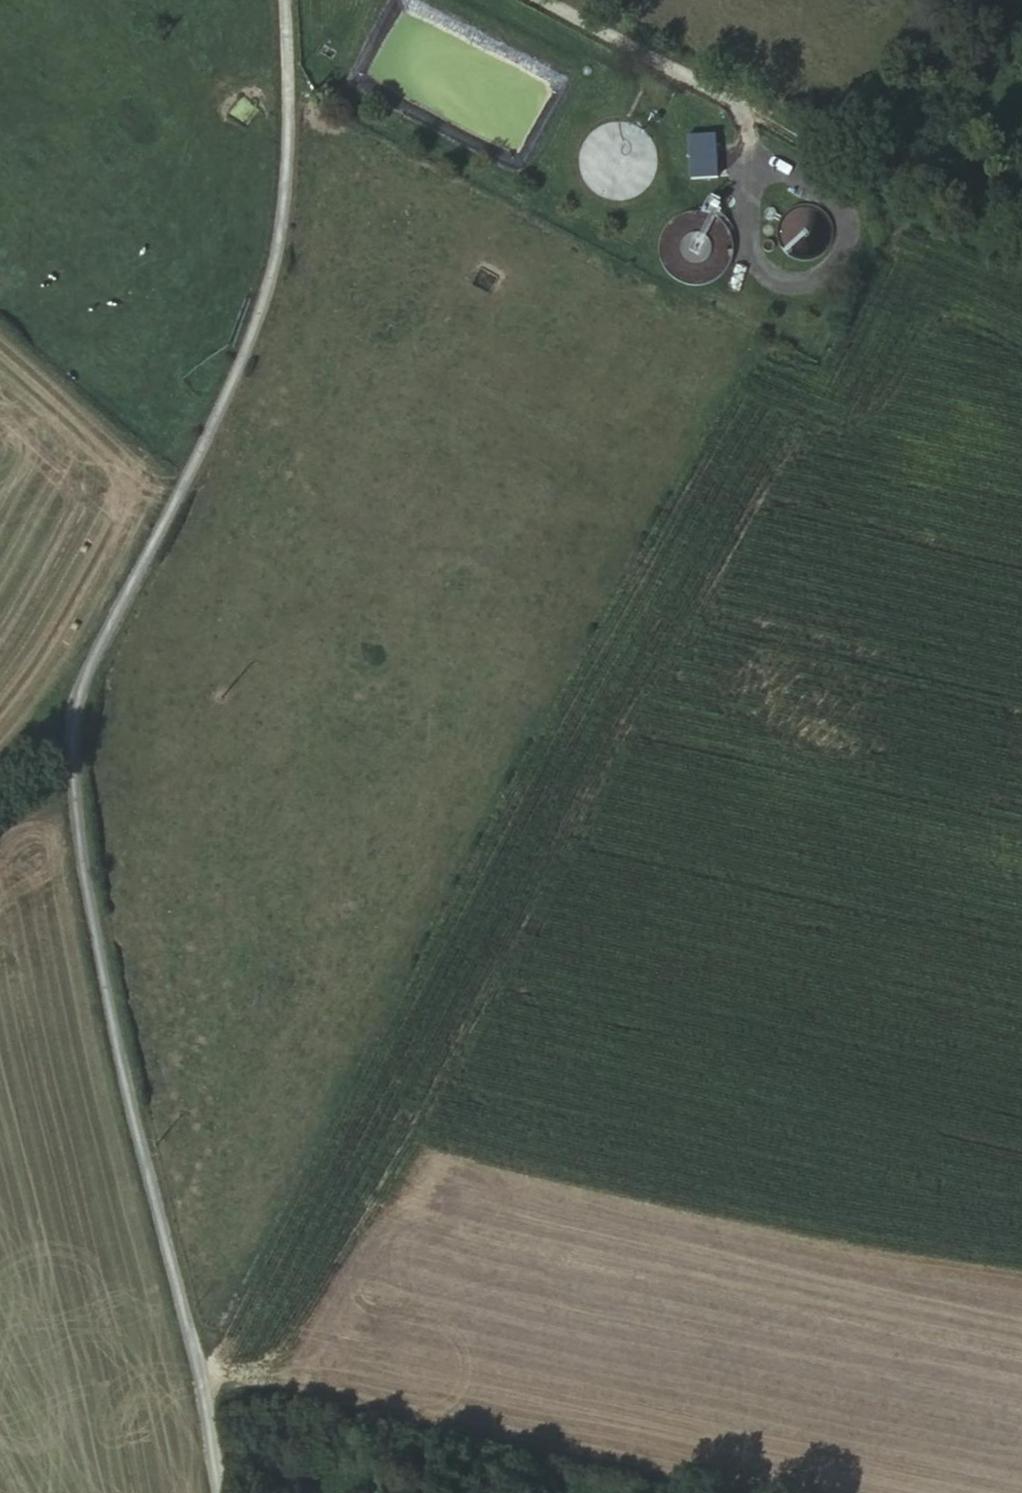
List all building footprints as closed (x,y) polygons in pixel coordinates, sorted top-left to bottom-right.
[(715,135),(689,135),(689,180),(716,180),(715,135)]
